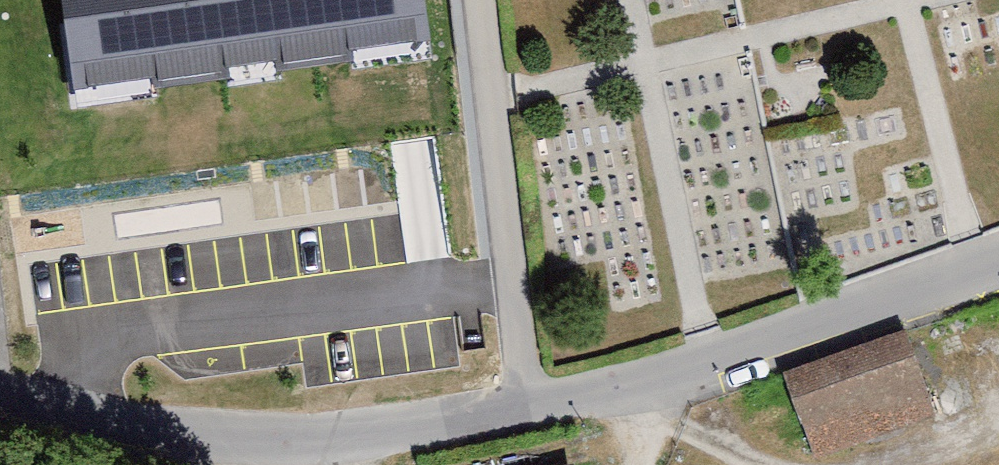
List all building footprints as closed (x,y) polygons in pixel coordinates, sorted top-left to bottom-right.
[(74,87),(430,41),(425,0),(63,0),(74,87)] [(812,459),(934,410),(898,321),(776,370),(812,459)]
